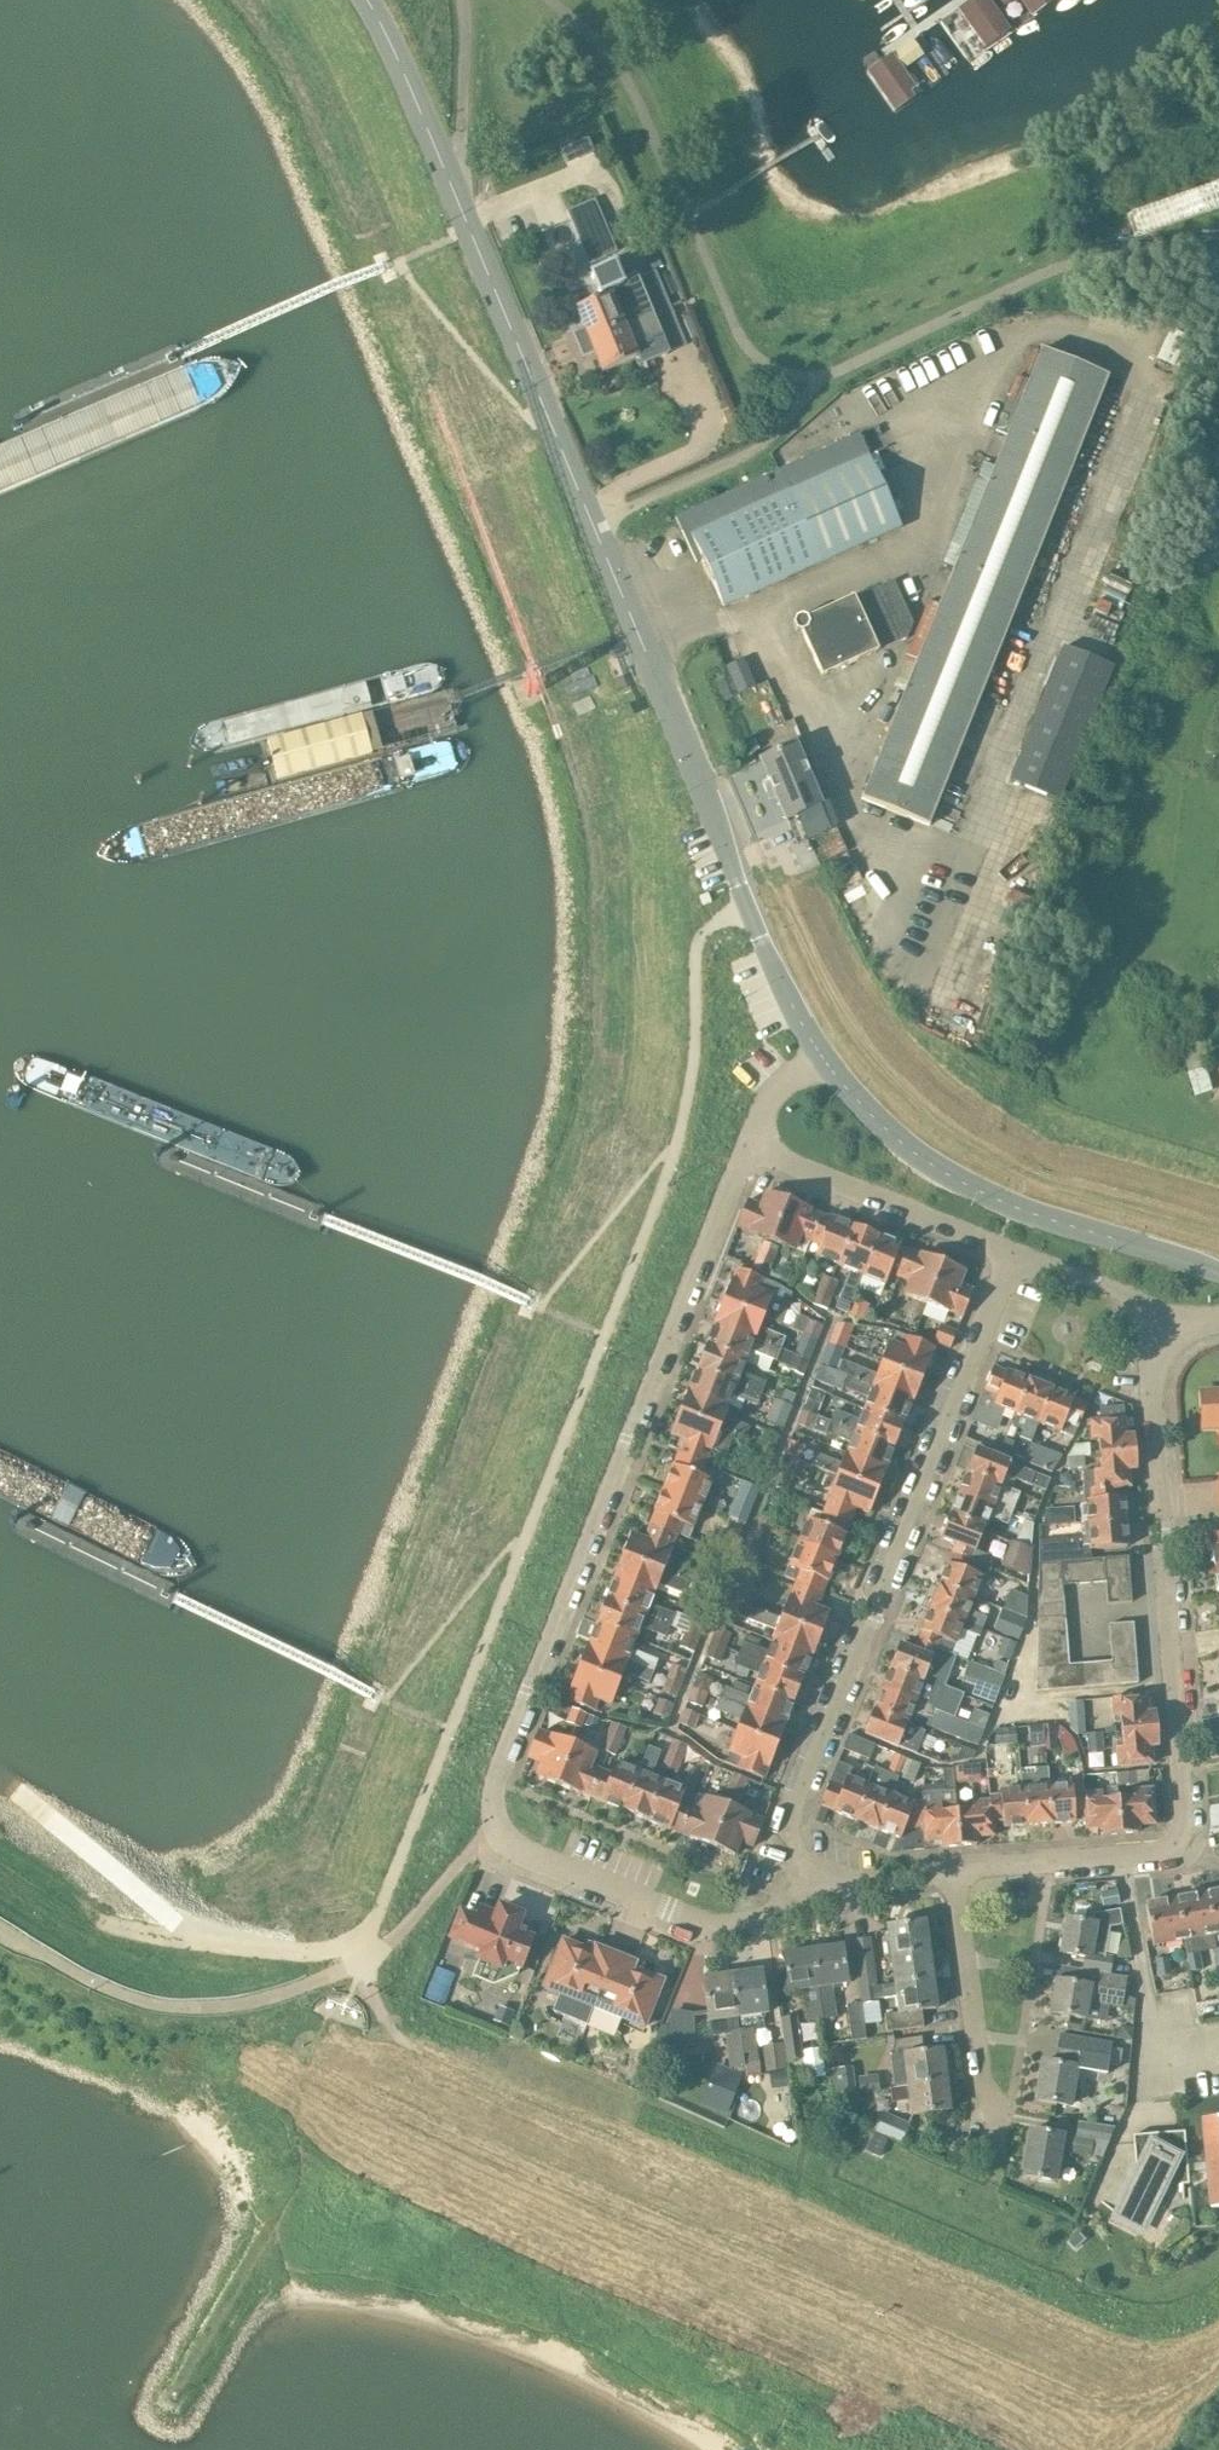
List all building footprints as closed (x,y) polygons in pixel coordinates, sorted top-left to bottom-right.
[(1014,29),(995,0),(971,0),(942,20),(969,59),(1014,29)] [(1056,0),(995,0),(1014,29),(1056,0)] [(944,77),(969,59),(942,20),(917,37),(944,77)] [(897,109),(944,77),(917,37),(870,70),(897,109)] [(566,165),(592,153),(586,140),(560,152),(566,165)] [(1218,210),(1218,185),(1136,209),(1143,232),(1218,210)] [(578,237),(606,226),(595,199),(567,210),(578,237)] [(589,340),(589,341),(624,327),(624,326),(641,319),(651,315),(636,277),(624,282),(617,263),(592,274),(601,294),(605,293),(606,296),(576,308),(589,340)] [(641,319),(624,327),(589,341),(602,372),(642,356),(644,361),(668,351),(653,314),(651,315),(641,319)] [(943,564),(954,568),(916,664),(862,799),(929,826),(1109,377),(1041,350),(1030,379),(1018,375),(996,430),(1007,435),(994,467),(984,463),(943,564)] [(725,608),(902,528),(869,454),(859,433),(675,518),(696,564),(703,560),(725,608)] [(893,579),(854,596),(800,622),(821,673),(877,647),(905,634),(911,620),(893,579)] [(1064,647),(1010,782),(1060,802),(1114,667),(1064,647)] [(738,695),(756,687),(744,659),(726,666),(738,695)] [(827,802),(802,743),(761,760),(769,779),(762,782),(770,801),(777,798),(786,820),(827,802)] [(822,857),(844,850),(838,832),(817,839),(822,857)] [(770,1241),(787,1200),(766,1192),(761,1205),(748,1200),(737,1227),(770,1241)] [(809,1241),(819,1213),(787,1200),(770,1241),(793,1250),(798,1237),(809,1241)] [(838,1265),(853,1227),(819,1213),(809,1241),(820,1245),(815,1256),(838,1265)] [(850,1313),(856,1299),(865,1276),(863,1275),(860,1274),(875,1236),(853,1227),(838,1265),(852,1271),(837,1308),(846,1311),(850,1313)] [(899,1277),(909,1249),(875,1236),(860,1274),(863,1275),(885,1284),(889,1273),(899,1277)] [(764,1242),(759,1256),(774,1262),(780,1248),(772,1245),(764,1242)] [(925,1303),(941,1262),(909,1249),(899,1277),(909,1281),(904,1294),(925,1303)] [(774,1262),(759,1256),(753,1269),(761,1272),(769,1275),(774,1262)] [(941,1262),(925,1303),(961,1317),(972,1289),(959,1284),(964,1271),(941,1262)] [(723,1302),(762,1317),(776,1284),(736,1268),(723,1302)] [(824,1276),(819,1290),(834,1296),(840,1282),(832,1279),(824,1276)] [(834,1296),(819,1290),(813,1303),(821,1306),(829,1309),(834,1296)] [(869,1305),(856,1299),(850,1313),(864,1318),(869,1305)] [(715,1322),(714,1324),(779,1350),(780,1348),(794,1354),(794,1356),(810,1362),(811,1360),(796,1354),(782,1349),(786,1339),(758,1328),(762,1317),(723,1302),(715,1322)] [(819,1339),(825,1326),(809,1320),(799,1316),(794,1329),(819,1339)] [(705,1345),(705,1346),(745,1362),(745,1361),(749,1352),(777,1363),(781,1351),(779,1350),(714,1324),(705,1345)] [(830,1342),(829,1345),(844,1351),(845,1348),(855,1324),(837,1324),(830,1342)] [(950,1349),(957,1330),(940,1324),(937,1333),(934,1332),(930,1341),(950,1349)] [(881,1365),(921,1381),(934,1347),(907,1337),(894,1331),(889,1343),(881,1365)] [(796,1354),(811,1360),(816,1346),(801,1340),(796,1354)] [(821,1365),(821,1366),(836,1372),(836,1371),(844,1351),(829,1345),(821,1365)] [(705,1346),(696,1368),(764,1396),(768,1383),(740,1372),(745,1362),(705,1346)] [(803,1373),(805,1374),(810,1362),(794,1356),(781,1351),(777,1363),(803,1373)] [(921,1381),(881,1365),(877,1374),(851,1364),(842,1361),(837,1372),(846,1376),(913,1402),(921,1381)] [(836,1372),(821,1366),(815,1380),(830,1386),(836,1372)] [(1015,1413),(1029,1380),(994,1366),(972,1420),(978,1423),(977,1426),(987,1431),(988,1427),(997,1431),(1006,1410),(1015,1413)] [(696,1368),(688,1390),(727,1406),(731,1395),(759,1407),(764,1396),(696,1368)] [(841,1390),(841,1388),(846,1376),(837,1372),(836,1372),(830,1386),(841,1390)] [(904,1424),(913,1402),(846,1376),(841,1388),(868,1399),(864,1408),(904,1424)] [(1029,1380),(1015,1413),(1011,1425),(1022,1429),(1019,1438),(1030,1443),(1030,1442),(1038,1422),(1037,1422),(1051,1389),(1029,1380)] [(797,1390),(785,1386),(780,1398),(793,1402),(797,1390)] [(803,1410),(803,1411),(818,1417),(818,1416),(827,1393),(812,1387),(803,1410)] [(1052,1389),(1051,1389),(1037,1422),(1038,1422),(1060,1431),(1073,1437),(1086,1403),(1073,1398),(1052,1389)] [(723,1416),(727,1406),(688,1390),(679,1412),(718,1428),(719,1427),(733,1433),(746,1438),(749,1426),(723,1416)] [(1201,1392),(1202,1428),(1218,1427),(1218,1391),(1201,1392)] [(783,1427),(784,1427),(793,1407),(777,1400),(768,1420),(783,1427)] [(1100,1418),(1124,1417),(1123,1400),(1099,1401),(1100,1418)] [(855,1431),(895,1447),(896,1446),(904,1425),(904,1424),(864,1408),(863,1409),(859,1420),(836,1411),(832,1421),(829,1420),(828,1421),(855,1431)] [(831,1422),(828,1421),(818,1417),(803,1411),(799,1422),(814,1428),(813,1430),(826,1435),(826,1433),(827,1433),(831,1422)] [(684,1439),(680,1450),(705,1461),(710,1449),(725,1455),(733,1433),(719,1427),(718,1428),(679,1412),(670,1433),(684,1439)] [(1099,1454),(1135,1451),(1133,1434),(1125,1435),(1124,1418),(1090,1420),(1091,1439),(1098,1438),(1099,1454)] [(831,1422),(827,1433),(850,1442),(846,1452),(887,1468),(895,1447),(855,1431),(831,1422)] [(759,1444),(774,1451),(780,1435),(756,1426),(750,1441),(759,1444)] [(790,1440),(785,1454),(801,1460),(806,1446),(790,1440)] [(1005,1440),(1000,1452),(1006,1454),(1008,1455),(1009,1454),(1013,1443),(1005,1440)] [(1052,1473),(1063,1455),(1030,1442),(1030,1443),(1023,1461),(1052,1473)] [(774,1451),(759,1444),(747,1473),(763,1480),(774,1451)] [(966,1471),(1000,1485),(1004,1475),(1045,1491),(1050,1479),(1008,1463),(975,1450),(967,1470),(966,1471)] [(1115,1486),(1115,1487),(1130,1486),(1128,1469),(1136,1468),(1135,1451),(1099,1454),(1100,1464),(1094,1465),(1094,1470),(1083,1471),(1084,1488),(1115,1486)] [(887,1469),(887,1468),(846,1452),(846,1453),(842,1463),(819,1454),(814,1466),(838,1475),(879,1490),(887,1469)] [(801,1460),(785,1454),(772,1486),(788,1492),(801,1460)] [(664,1488),(702,1503),(715,1470),(714,1470),(704,1465),(677,1455),(664,1488)] [(1086,1468),(1085,1456),(1067,1457),(1068,1469),(1086,1468)] [(1022,1494),(1000,1485),(966,1471),(958,1494),(1010,1514),(1011,1514),(1014,1515),(1022,1494)] [(870,1513),(879,1490),(838,1475),(825,1507),(852,1518),(856,1508),(870,1513)] [(744,1481),(730,1515),(747,1521),(760,1488),(744,1481)] [(1116,1498),(1115,1487),(1115,1486),(1084,1488),(1084,1490),(1083,1490),(1085,1506),(1086,1506),(1088,1524),(1124,1521),(1122,1497),(1116,1498)] [(693,1527),(702,1503),(664,1488),(650,1523),(677,1533),(688,1538),(693,1527)] [(1014,1515),(1011,1514),(1010,1514),(958,1494),(949,1515),(983,1528),(987,1518),(1005,1525),(1007,1526),(1007,1525),(1020,1530),(1029,1534),(1034,1524),(1024,1520),(1014,1515)] [(799,1542),(837,1557),(850,1523),(812,1508),(799,1542)] [(1046,1511),(1047,1526),(1072,1525),(1071,1510),(1046,1511)] [(762,1513),(757,1526),(773,1532),(777,1519),(762,1513)] [(1021,1518),(1034,1523),(1035,1521),(1036,1517),(1024,1513),(1022,1516),(1021,1518)] [(747,1521),(730,1515),(717,1548),(733,1555),(747,1521)] [(955,1544),(952,1553),(970,1561),(986,1567),(987,1567),(991,1558),(974,1551),(983,1528),(949,1515),(940,1538),(955,1544)] [(1040,1563),(1074,1561),(1089,1559),(1090,1559),(1090,1548),(1126,1545),(1124,1521),(1088,1524),(1089,1538),(1040,1542),(1040,1563)] [(773,1532),(757,1526),(757,1527),(752,1540),(768,1545),(773,1532)] [(662,1572),(662,1571),(675,1538),(649,1528),(645,1538),(632,1533),(622,1556),(662,1572)] [(1015,1543),(1031,1549),(1031,1535),(1029,1534),(1020,1530),(1015,1543)] [(1209,1536),(1214,1566),(1218,1566),(1218,1534),(1209,1536)] [(837,1557),(799,1542),(785,1576),(824,1591),(828,1581),(837,1557)] [(1002,1565),(1015,1569),(1029,1575),(1031,1549),(1015,1543),(1011,1542),(1002,1565)] [(987,1567),(986,1567),(970,1561),(952,1553),(938,1587),(972,1600),(981,1577),(987,1580),(992,1569),(987,1567)] [(622,1556),(614,1577),(654,1592),(657,1584),(684,1595),(689,1582),(662,1572),(622,1556)] [(1105,1574),(1129,1572),(1128,1556),(1104,1558),(1105,1574)] [(1106,1582),(1105,1574),(1104,1558),(1091,1559),(1090,1559),(1089,1559),(1091,1584),(1106,1582)] [(1076,1585),(1091,1584),(1089,1559),(1074,1561),(1076,1585)] [(1063,1586),(1076,1585),(1074,1561),(1040,1563),(1039,1587),(1063,1585),(1063,1586)] [(742,1566),(729,1597),(743,1603),(755,1571),(742,1566)] [(1106,1588),(1131,1586),(1129,1572),(1105,1574),(1106,1582),(1106,1588)] [(703,1588),(718,1594),(723,1581),(721,1580),(708,1575),(703,1588)] [(614,1577),(606,1599),(671,1625),(672,1625),(676,1615),(649,1604),(654,1592),(614,1577)] [(781,1618),(821,1633),(830,1612),(817,1607),(821,1596),(794,1585),(781,1618)] [(1064,1601),(1063,1586),(1063,1585),(1039,1587),(1039,1603),(1064,1601)] [(1131,1586),(1106,1588),(1108,1604),(1132,1602),(1131,1586)] [(930,1607),(930,1608),(982,1630),(983,1628),(987,1618),(968,1610),(972,1600),(938,1587),(930,1607)] [(718,1594),(703,1588),(697,1602),(712,1608),(718,1594)] [(742,1604),(743,1604),(751,1608),(756,1594),(748,1591),(743,1603),(742,1604)] [(1020,1616),(1028,1597),(1014,1591),(1006,1610),(1020,1616)] [(724,1611),(738,1616),(743,1604),(742,1604),(743,1603),(729,1597),(729,1599),(724,1611)] [(667,1637),(671,1625),(606,1599),(597,1622),(636,1638),(640,1626),(651,1631),(663,1635),(667,1637)] [(1038,1619),(1066,1617),(1064,1601),(1039,1603),(1038,1619)] [(772,1640),(812,1656),(821,1635),(821,1633),(781,1618),(755,1607),(754,1609),(751,1608),(743,1604),(738,1616),(766,1627),(762,1637),(772,1641),(772,1640)] [(979,1638),(982,1630),(930,1608),(917,1641),(951,1654),(952,1653),(961,1631),(979,1638)] [(1020,1616),(1006,1610),(1003,1609),(994,1631),(1016,1640),(1025,1618),(1020,1616)] [(1038,1636),(1067,1634),(1066,1617),(1038,1619),(1038,1636)] [(690,1618),(686,1630),(700,1636),(704,1623),(690,1618)] [(597,1622),(588,1644),(654,1671),(659,1659),(632,1648),(636,1638),(597,1622)] [(1110,1641),(1135,1639),(1134,1623),(1109,1625),(1110,1641)] [(718,1628),(712,1642),(725,1647),(731,1633),(718,1628)] [(700,1636),(686,1630),(686,1631),(681,1644),(695,1649),(699,1636),(700,1636)] [(1037,1652),(1068,1649),(1067,1634),(1038,1636),(1037,1652)] [(1111,1656),(1136,1654),(1135,1639),(1110,1641),(1111,1656)] [(744,1642),(740,1652),(804,1678),(812,1657),(812,1656),(772,1640),(772,1641),(768,1652),(758,1648),(759,1648),(744,1642)] [(898,1644),(889,1667),(946,1688),(958,1657),(951,1654),(917,1641),(913,1650),(898,1644)] [(725,1647),(712,1642),(707,1654),(721,1659),(725,1647)] [(579,1666),(618,1682),(619,1681),(623,1670),(650,1681),(654,1671),(588,1644),(579,1666)] [(1069,1665),(1068,1649),(1037,1652),(1037,1668),(1060,1666),(1069,1665)] [(759,1674),(755,1684),(795,1700),(804,1678),(740,1652),(735,1665),(759,1674)] [(1113,1671),(1137,1669),(1136,1654),(1111,1656),(1112,1662),(1113,1662),(1113,1671)] [(1115,1686),(1113,1671),(1113,1662),(1112,1662),(1098,1663),(1100,1687),(1115,1686)] [(674,1663),(669,1676),(683,1682),(688,1668),(674,1663)] [(1003,1675),(993,1671),(972,1663),(966,1678),(977,1682),(972,1694),(993,1702),(995,1703),(1006,1676),(1003,1675)] [(1085,1688),(1100,1687),(1098,1663),(1083,1664),(1085,1688)] [(1061,1690),(1085,1688),(1083,1664),(1069,1665),(1060,1666),(1061,1690)] [(610,1703),(618,1682),(579,1666),(566,1699),(593,1709),(597,1698),(610,1703)] [(1036,1692),(1061,1690),(1060,1666),(1037,1668),(1036,1692)] [(889,1667),(880,1689),(956,1718),(965,1696),(946,1689),(946,1688),(889,1667)] [(1113,1671),(1115,1686),(1139,1684),(1137,1669),(1113,1671)] [(694,1687),(694,1688),(708,1693),(713,1679),(699,1674),(694,1687)] [(683,1682),(669,1676),(664,1689),(678,1695),(683,1682)] [(722,1697),(721,1698),(786,1724),(786,1722),(795,1700),(755,1684),(750,1696),(748,1695),(750,1689),(735,1683),(732,1689),(726,1686),(722,1697)] [(708,1693),(694,1688),(689,1700),(703,1706),(708,1693)] [(872,1710),(872,1711),(907,1724),(907,1723),(911,1714),(931,1721),(929,1726),(980,1746),(986,1731),(956,1719),(956,1718),(880,1689),(872,1710)] [(1121,1731),(1156,1728),(1155,1712),(1148,1712),(1146,1695),(1112,1698),(1114,1716),(1120,1716),(1121,1731)] [(741,1719),(737,1730),(777,1745),(786,1724),(721,1698),(717,1710),(741,1719)] [(669,1719),(674,1705),(657,1699),(652,1713),(669,1719)] [(1084,1719),(1083,1703),(1068,1705),(1070,1720),(1084,1719)] [(694,1729),(700,1715),(685,1709),(679,1723),(694,1729)] [(973,1709),(967,1723),(983,1730),(989,1716),(973,1709)] [(579,1728),(584,1716),(571,1711),(566,1723),(579,1728)] [(907,1724),(872,1711),(863,1733),(898,1747),(918,1755),(927,1731),(907,1723),(907,1724)] [(587,1716),(583,1725),(594,1729),(597,1720),(587,1716)] [(613,1723),(607,1736),(622,1742),(627,1729),(620,1726),(613,1723)] [(1044,1724),(1028,1725),(1028,1727),(1030,1746),(1045,1744),(1044,1724)] [(997,1746),(1017,1744),(1015,1728),(995,1730),(997,1746)] [(1156,1728),(1121,1731),(1122,1747),(1115,1747),(1117,1766),(1152,1763),(1150,1747),(1158,1746),(1156,1728)] [(557,1784),(573,1743),(539,1730),(528,1757),(542,1763),(536,1776),(557,1784)] [(764,1778),(777,1745),(737,1730),(729,1751),(730,1752),(725,1762),(737,1766),(736,1768),(764,1778)] [(1088,1736),(1089,1752),(1105,1750),(1104,1735),(1088,1736)] [(622,1742),(607,1736),(602,1749),(609,1752),(616,1755),(622,1742)] [(843,1750),(869,1760),(875,1746),(848,1736),(843,1750)] [(674,1740),(669,1754),(684,1759),(689,1746),(681,1743),(674,1740)] [(589,1797),(600,1769),(589,1765),(595,1752),(573,1743),(557,1784),(589,1797)] [(963,1746),(958,1761),(976,1757),(978,1752),(963,1746)] [(646,1820),(661,1782),(649,1777),(659,1752),(647,1747),(637,1773),(638,1773),(623,1811),(646,1820)] [(895,1753),(891,1762),(901,1766),(904,1757),(897,1754),(895,1753)] [(684,1759),(669,1754),(663,1768),(671,1771),(678,1774),(684,1759)] [(904,1757),(897,1775),(899,1776),(914,1782),(921,1764),(906,1758),(904,1757)] [(868,1786),(867,1786),(847,1778),(850,1768),(836,1762),(820,1806),(833,1811),(855,1820),(868,1786)] [(638,1773),(637,1773),(615,1764),(611,1774),(600,1769),(589,1797),(623,1811),(638,1773)] [(968,1767),(954,1768),(954,1780),(969,1779),(968,1767)] [(868,1786),(855,1820),(877,1828),(890,1795),(891,1795),(898,1777),(897,1777),(887,1773),(875,1768),(868,1786)] [(925,1827),(924,1827),(925,1841),(942,1839),(943,1847),(959,1846),(960,1846),(957,1810),(954,1780),(954,1768),(944,1769),(946,1791),(922,1793),(923,1802),(923,1807),(925,1827)] [(1017,1770),(1018,1790),(1021,1790),(1022,1790),(1024,1826),(1051,1824),(1048,1787),(1047,1768),(1034,1769),(1017,1770)] [(1135,1771),(1117,1773),(1118,1774),(1119,1785),(1137,1784),(1136,1772),(1135,1771)] [(735,1773),(729,1787),(743,1793),(748,1779),(742,1776),(735,1773)] [(679,1833),(690,1806),(680,1801),(684,1791),(661,1782),(646,1820),(679,1833)] [(1084,1794),(1084,1789),(1073,1790),(1072,1785),(1048,1787),(1051,1824),(1075,1822),(1074,1816),(1085,1815),(1084,1794)] [(743,1793),(729,1787),(723,1800),(730,1803),(737,1806),(743,1793)] [(1004,1827),(1024,1826),(1022,1790),(1021,1790),(1001,1791),(1001,1796),(989,1796),(990,1802),(991,1823),(992,1823),(1004,1822),(1004,1827)] [(1118,1798),(1120,1834),(1137,1833),(1136,1825),(1154,1824),(1151,1790),(1135,1791),(1135,1797),(1118,1798)] [(1120,1834),(1118,1798),(1102,1799),(1101,1793),(1084,1794),(1085,1815),(1086,1829),(1104,1828),(1104,1835),(1120,1834)] [(912,1804),(891,1795),(890,1795),(877,1828),(899,1837),(903,1828),(924,1827),(925,1827),(923,1807),(923,1802),(922,1802),(912,1802),(912,1804)] [(712,1847),(729,1805),(707,1797),(702,1810),(690,1806),(679,1833),(712,1847)] [(993,1836),(992,1823),(991,1823),(990,1802),(971,1803),(972,1809),(957,1810),(960,1846),(977,1845),(976,1837),(993,1836)] [(729,1805),(712,1847),(734,1855),(739,1842),(752,1847),(763,1820),(729,1805)] [(1105,1882),(1106,1903),(1120,1903),(1119,1881),(1105,1882)] [(1207,1894),(1214,1934),(1217,1949),(1218,1948),(1218,1891),(1207,1894)] [(1184,1939),(1214,1934),(1207,1894),(1177,1899),(1184,1939)] [(1153,1945),(1184,1939),(1177,1899),(1146,1905),(1152,1938),(1153,1945)] [(498,1914),(484,1908),(479,1921),(463,1914),(453,1939),(483,1951),(480,1958),(482,1959),(482,1961),(479,1967),(495,1974),(498,1965),(502,1967),(505,1960),(523,1967),(534,1939),(528,1937),(532,1927),(518,1921),(520,1915),(500,1907),(498,1914)] [(1081,1970),(1087,1971),(1088,1970),(1109,1974),(1112,1959),(1104,1958),(1110,1928),(1122,1926),(1119,1910),(1093,1915),(1091,1923),(1067,1918),(1060,1953),(1083,1958),(1081,1970)] [(891,1954),(928,1949),(924,1921),(887,1926),(891,1954)] [(854,1939),(857,1958),(874,1956),(871,1937),(854,1939)] [(594,2006),(614,1956),(598,1949),(589,1945),(587,1951),(563,1942),(545,1986),(594,2006)] [(842,1946),(813,1950),(823,2020),(837,2018),(833,1985),(847,1983),(842,1946)] [(895,1982),(931,1978),(928,1949),(891,1954),(895,1982)] [(807,2022),(823,2020),(813,1950),(784,1954),(789,1991),(803,1989),(807,2022)] [(1198,1952),(1185,1954),(1188,1973),(1201,1971),(1198,1952)] [(614,1956),(594,2006),(644,2026),(662,1981),(638,1972),(640,1967),(614,1956)] [(861,1987),(878,1985),(874,1956),(857,1958),(861,1987)] [(1158,1977),(1172,1975),(1168,1957),(1155,1959),(1158,1977)] [(1088,1970),(1087,1971),(1085,1984),(1056,1979),(1050,2013),(1084,2018),(1087,2005),(1109,2009),(1109,2005),(1122,2008),(1125,1993),(1128,1979),(1108,1975),(1109,1974),(1088,1970)] [(739,2017),(741,2031),(765,2028),(763,2014),(767,2013),(761,1971),(733,1975),(739,2017)] [(730,2032),(741,2031),(739,2017),(733,1975),(703,1979),(709,2021),(711,2036),(730,2034),(730,2032)] [(878,1985),(861,1987),(863,2002),(880,2000),(880,1998),(897,1996),(899,2012),(884,2014),(887,2032),(924,2027),(922,2010),(936,2008),(931,1978),(895,1982),(878,1985)] [(516,2007),(501,2002),(494,2021),(509,2027),(516,2007)] [(863,2002),(848,2004),(852,2040),(867,2039),(863,2002)] [(695,2046),(695,2015),(673,2011),(670,2030),(663,2028),(657,2046),(695,2046)] [(784,2044),(787,2061),(802,2059),(801,2047),(798,2016),(781,2018),(784,2044)] [(755,2031),(741,2033),(745,2065),(759,2063),(755,2031)] [(745,2065),(741,2033),(727,2035),(731,2067),(745,2065)] [(1107,2076),(1112,2043),(1058,2034),(1053,2063),(1042,2062),(1036,2100),(1070,2106),(1076,2071),(1107,2076)] [(899,2086),(945,2080),(941,2049),(923,2052),(921,2036),(893,2040),(895,2056),(891,2057),(895,2087),(899,2087),(899,2086)] [(787,2061),(784,2044),(765,2046),(768,2072),(787,2070),(786,2061),(787,2061)] [(731,2090),(739,2072),(717,2062),(710,2080),(731,2090)] [(830,2067),(832,2088),(853,2086),(851,2065),(830,2067)] [(771,2074),(773,2088),(788,2086),(786,2072),(771,2074)] [(881,2091),(878,2076),(860,2078),(862,2094),(881,2091)] [(945,2080),(899,2086),(899,2087),(895,2087),(895,2089),(897,2102),(911,2099),(913,2115),(949,2110),(945,2080)] [(708,2082),(700,2103),(729,2114),(737,2094),(708,2082)] [(902,2144),(911,2124),(882,2111),(872,2130),(902,2144)] [(1218,2207),(1218,2117),(1203,2118),(1211,2208),(1218,2207)] [(1075,2137),(1062,2135),(1031,2130),(1024,2176),(1055,2181),(1060,2150),(1102,2157),(1108,2143),(1115,2128),(1078,2122),(1075,2137)] [(1185,2130),(1133,2135),(1133,2142),(1135,2165),(1107,2224),(1142,2241),(1143,2239),(1157,2247),(1180,2222),(1159,2204),(1170,2183),(1190,2182),(1185,2130)] [(1084,2239),(1078,2233),(1068,2242),(1074,2249),(1084,2239)]
